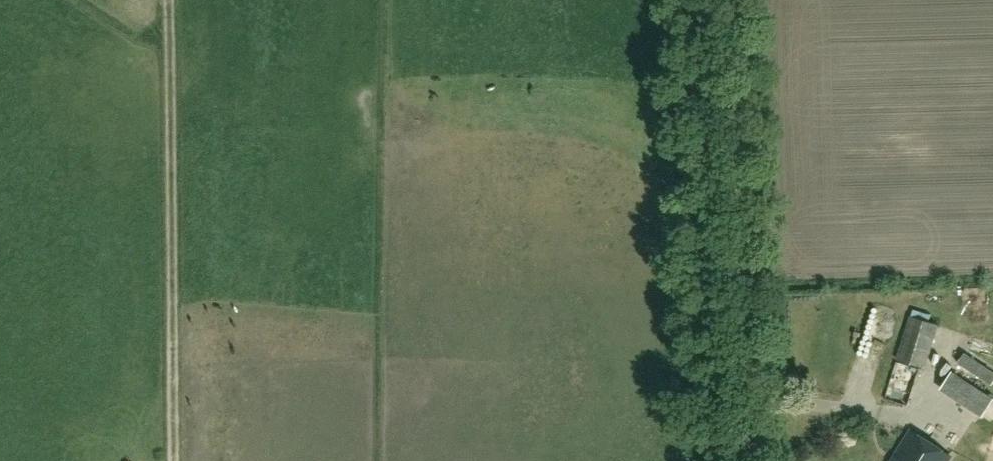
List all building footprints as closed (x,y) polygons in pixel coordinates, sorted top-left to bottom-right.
[(917,367),(925,369),(938,326),(909,317),(885,399),(908,404),(914,380),(917,367)] [(971,372),(991,383),(992,379),(992,367),(978,359),(971,372)] [(944,388),(975,409),(987,393),(954,373),(944,388)] [(950,457),(911,431),(891,460),(947,460),(950,457)]
